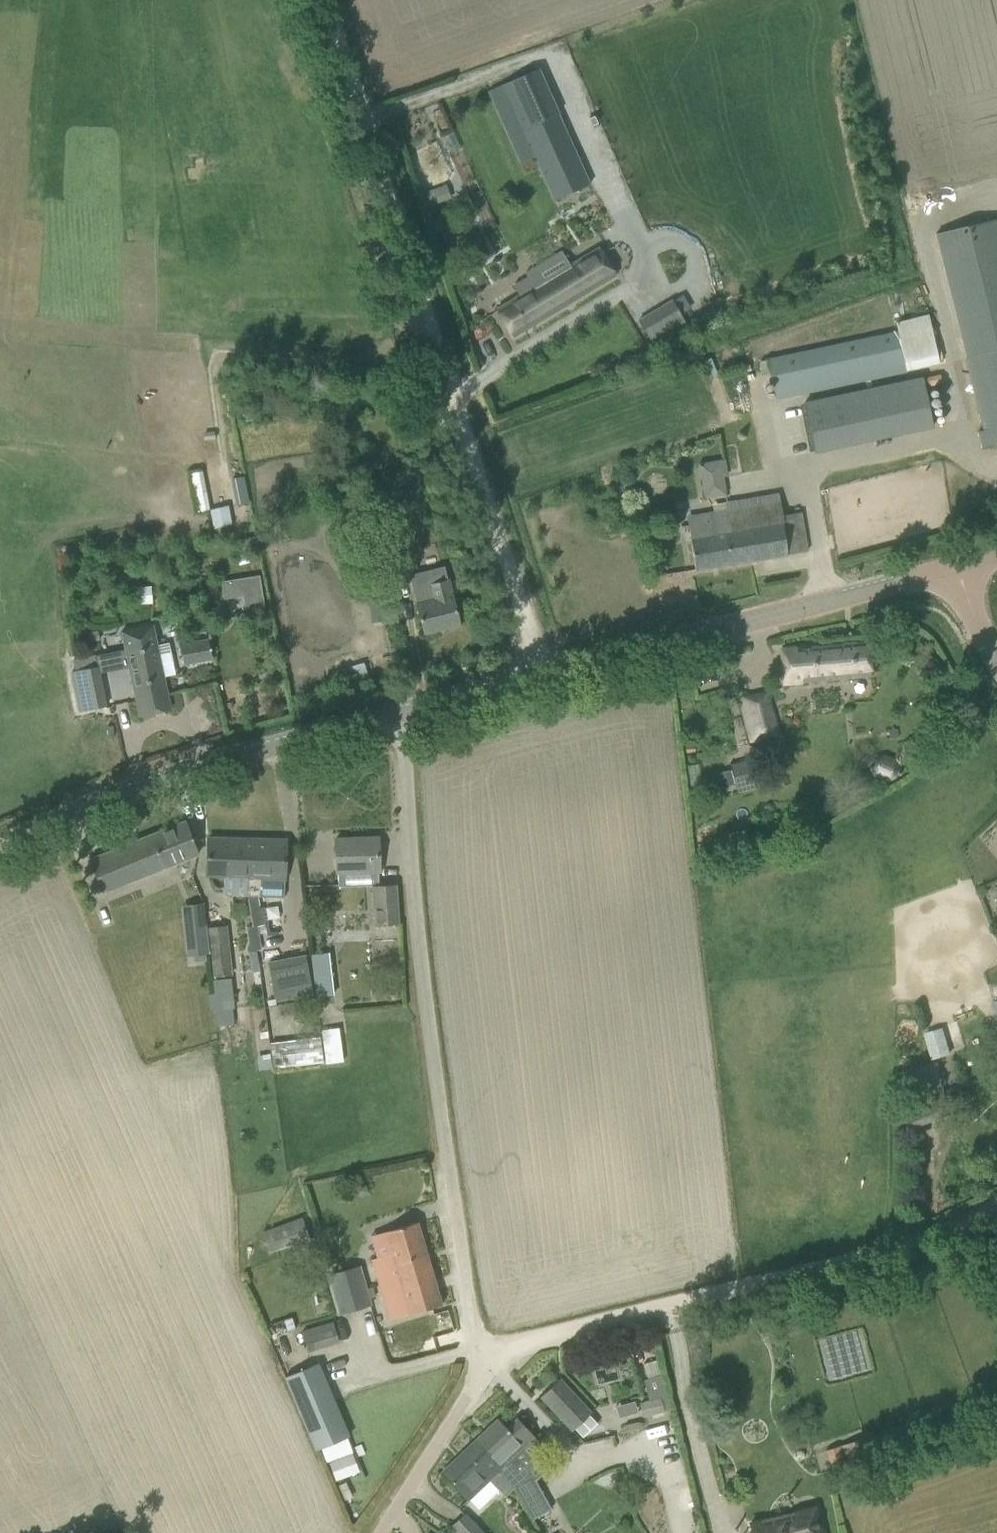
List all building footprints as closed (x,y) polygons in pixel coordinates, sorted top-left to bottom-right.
[(558,111),(559,110),(539,68),(488,91),(508,135),(522,129),(554,200),(590,184),(558,111)] [(430,190),(422,193),(427,206),(434,203),(430,190)] [(996,218),(936,233),(985,429),(978,431),(982,448),(992,446),(993,448),(996,447),(996,446),(996,445),(996,219),(996,218)] [(512,336),(616,275),(599,247),(573,262),(566,251),(525,276),(526,278),(513,285),(519,295),(496,308),(512,336)] [(897,330),(767,358),(775,397),(906,369),(938,362),(928,316),(896,323),(897,330)] [(803,400),(814,450),(933,425),(922,375),(803,400)] [(721,474),(719,459),(699,463),(701,478),(721,474)] [(725,508),(712,510),(715,531),(689,535),(695,570),(804,551),(801,531),(805,530),(801,511),(782,513),(778,490),(724,500),(725,508)] [(227,505),(209,509),(214,528),(231,524),(227,505)] [(444,566),(409,575),(416,601),(419,613),(424,632),(459,623),(447,579),(444,566)] [(261,574),(223,580),(225,598),(245,595),(246,605),(265,602),(261,574)] [(151,587),(137,588),(138,604),(152,603),(151,587)] [(151,624),(122,630),(140,715),(169,708),(162,675),(174,673),(168,642),(156,645),(151,624)] [(98,631),(88,633),(90,642),(100,640),(98,631)] [(180,645),(183,663),(211,658),(209,650),(211,650),(210,647),(209,647),(207,640),(180,645)] [(781,649),(784,683),(870,675),(868,641),(811,646),(811,649),(800,650),(800,647),(781,649)] [(96,654),(72,659),(74,671),(98,666),(96,654)] [(364,664),(346,670),(350,683),(368,677),(364,664)] [(74,671),(71,671),(78,710),(105,705),(98,666),(74,671)] [(739,696),(750,741),(779,733),(767,688),(739,696)] [(874,776),(889,781),(896,778),(900,767),(896,758),(882,753),(872,756),(869,767),(874,776)] [(730,768),(717,772),(720,786),(734,783),(736,791),(758,785),(751,758),(729,764),(730,768)] [(89,859),(96,878),(102,892),(198,854),(185,821),(89,859)] [(284,897),(285,839),(208,837),(207,876),(247,878),(247,895),(259,895),(284,897)] [(335,838),(337,873),(379,871),(377,837),(335,838)] [(371,885),(374,925),(398,924),(395,884),(371,885)] [(205,918),(183,921),(187,955),(193,955),(205,953),(209,953),(205,918)] [(207,926),(213,976),(231,974),(226,924),(207,926)] [(267,960),(275,1001),(313,994),(306,953),(267,960)] [(213,979),(216,1015),(226,1014),(225,1007),(233,1007),(230,977),(213,979)] [(322,986),(325,1006),(335,1005),(333,984),(322,986)] [(321,1029),(325,1062),(342,1060),(338,1027),(321,1029)] [(924,1033),(932,1059),(950,1053),(943,1028),(924,1033)] [(318,1036),(271,1041),(273,1065),(320,1060),(318,1036)] [(268,1053),(262,1054),(264,1069),(270,1068),(272,1068),(270,1053),(268,1053)] [(938,1063),(909,1070),(915,1096),(945,1089),(938,1063)] [(917,1101),(904,1106),(913,1128),(926,1123),(917,1101)] [(263,1230),(269,1247),(292,1239),(286,1222),(263,1230)] [(371,1258),(378,1282),(389,1320),(441,1304),(417,1222),(384,1232),(390,1253),(371,1258)] [(371,1304),(359,1264),(327,1274),(339,1313),(371,1304)] [(323,1276),(313,1279),(316,1290),(326,1287),(323,1276)] [(301,1330),(308,1350),(339,1341),(332,1320),(301,1330)] [(285,1376),(307,1429),(315,1447),(347,1433),(317,1363),(285,1376)] [(638,1402),(642,1417),(669,1410),(667,1405),(670,1405),(663,1375),(644,1379),(649,1399),(638,1402)] [(540,1396),(572,1430),(591,1412),(559,1378),(540,1396)] [(419,1404),(413,1413),(421,1418),(427,1409),(419,1404)] [(442,1471),(456,1486),(469,1500),(490,1479),(505,1495),(513,1487),(533,1522),(552,1511),(535,1479),(527,1483),(511,1466),(518,1460),(515,1457),(524,1449),(528,1454),(540,1443),(517,1418),(506,1428),(498,1419),(442,1471)] [(826,1448),(832,1469),(871,1458),(865,1437),(826,1448)] [(823,1527),(820,1527),(815,1508),(749,1524),(751,1532),(825,1532),(823,1527)] [(455,1529),(459,1532),(484,1532),(464,1512),(451,1524),(455,1529)]
